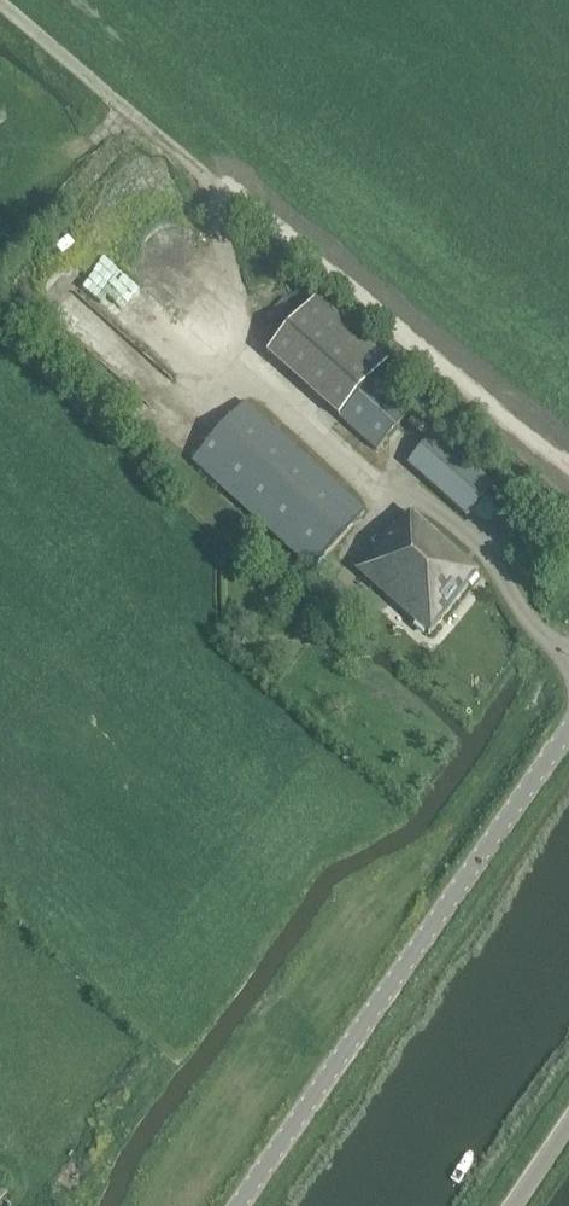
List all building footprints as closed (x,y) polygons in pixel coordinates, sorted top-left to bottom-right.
[(77,292),(57,314),(152,402),(172,380),(77,292)] [(369,355),(313,303),(268,356),(341,419),(374,381),(385,369),(369,355)] [(410,412),(374,381),(341,419),(376,450),(410,412)] [(193,462),(312,569),(364,511),(245,404),(193,462)] [(408,465),(469,518),(495,487),(435,435),(408,465)] [(431,635),(479,573),(412,514),(397,531),(394,528),(358,571),(431,635)] [(8,1186),(0,1182),(0,1205),(8,1186)]
